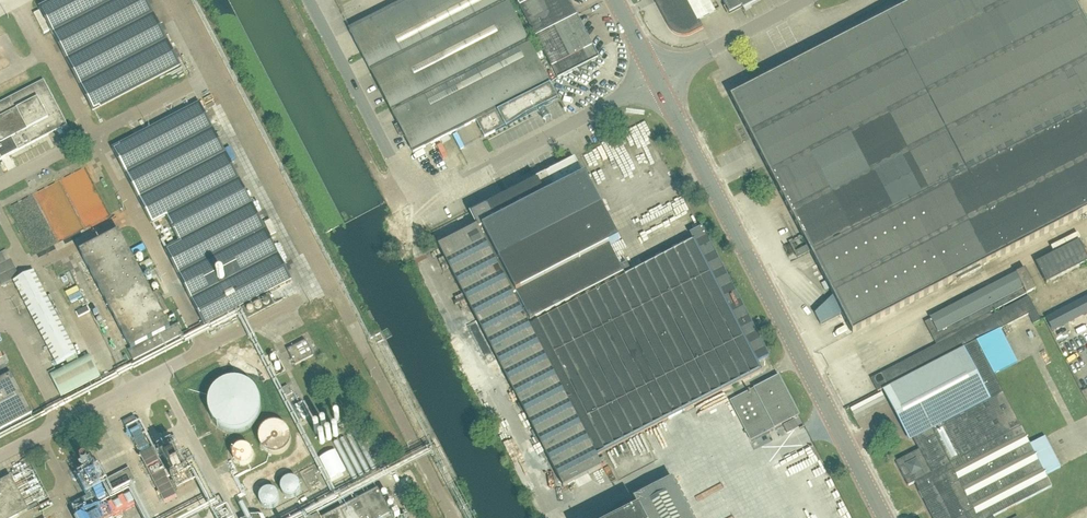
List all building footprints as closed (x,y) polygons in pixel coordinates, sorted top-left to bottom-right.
[(180,65),(146,0),(56,0),(39,9),(93,111),(180,65)] [(433,40),(412,0),(410,0),(350,31),(371,72),(433,40)] [(433,40),(476,122),(485,138),(539,111),(543,119),(549,116),(545,108),(558,101),(550,84),(507,0),(412,0),(433,40)] [(577,16),(569,0),(536,0),(521,8),(536,36),(577,16)] [(715,13),(708,0),(654,0),(669,28),(669,29),(670,31),(671,32),(673,33),(674,34),(675,35),(677,35),(678,36),(680,36),(681,37),(683,37),(685,37),(686,37),(688,36),(689,36),(691,35),(692,35),(704,29),(699,21),(715,13)] [(730,14),(742,8),(744,11),(765,0),(723,0),(730,14)] [(953,0),(922,0),(917,2),(819,53),(799,63),(731,98),(834,298),(815,315),(821,326),(843,315),(853,334),(1069,223),(953,0)] [(1069,223),(1086,213),(1086,27),(1073,0),(953,0),(1069,223)] [(558,80),(599,59),(577,16),(536,36),(558,80)] [(414,154),(476,122),(433,40),(371,72),(414,154)] [(1,160),(18,151),(67,126),(43,81),(11,98),(0,104),(0,160),(1,160)] [(279,256),(214,128),(201,105),(112,150),(125,174),(151,225),(166,217),(179,244),(165,251),(203,325),(292,280),(279,256)] [(604,145),(596,151),(605,166),(614,160),(604,145)] [(757,363),(769,357),(703,229),(691,235),(695,243),(633,275),(627,265),(621,268),(610,247),(620,242),(586,176),(584,177),(575,160),(546,175),(470,214),(477,228),(439,247),(455,278),(488,340),(507,378),(541,444),(558,476),(564,488),(602,468),(596,457),(762,372),(757,363)] [(153,295),(120,232),(81,253),(131,349),(128,351),(134,361),(183,335),(178,325),(170,329),(163,316),(170,312),(159,292),(153,295)] [(1086,263),(1086,258),(1079,242),(1036,264),(1046,284),(1086,263)] [(7,251),(0,254),(0,283),(2,287),(20,278),(7,251)] [(439,252),(425,256),(428,267),(442,264),(439,252)] [(439,278),(449,273),(445,265),(435,269),(439,278)] [(952,339),(956,336),(954,333),(1036,290),(1025,270),(931,319),(931,321),(925,324),(935,343),(950,335),(952,339)] [(57,366),(78,355),(35,272),(14,282),(57,366)] [(63,294),(73,289),(70,282),(60,287),(63,294)] [(248,319),(275,305),(269,294),(242,307),(248,319)] [(932,517),(993,517),(1052,488),(993,374),(1017,362),(1000,330),(1029,315),(1034,326),(1041,322),(1029,299),(956,336),(952,339),(872,380),(878,393),(883,390),(887,398),(893,395),(915,439),(913,440),(919,452),(896,464),(908,487),(915,483),(918,489),(917,489),(932,517)] [(446,330),(456,326),(452,316),(442,320),(446,330)] [(295,366),(314,357),(306,341),(288,351),(295,366)] [(31,416),(11,376),(10,377),(4,366),(8,364),(5,357),(1,359),(0,357),(0,432),(31,416)] [(61,398),(100,378),(89,357),(50,378),(61,398)] [(751,441),(799,417),(779,377),(731,402),(751,441)] [(254,389),(252,387),(250,385),(247,384),(244,382),(242,382),(237,381),(232,381),(230,381),(227,382),(225,382),(223,383),(222,384),(220,386),(218,387),(216,389),(213,392),(211,397),(210,399),(209,401),(209,404),(209,406),(209,408),(209,411),(210,413),(210,415),(211,418),(213,421),(215,423),(216,425),(219,428),(221,429),(222,430),(223,430),(226,432),(228,432),(230,433),(233,433),(238,433),(240,433),(242,432),(244,432),(246,431),(248,430),(250,429),(252,427),(253,426),(255,424),(256,422),(258,420),(259,418),(260,416),(260,414),(261,411),(261,408),(261,405),(261,403),(261,400),(260,398),(259,395),(257,393),(256,391),(254,389)] [(519,404),(511,407),(515,418),(523,415),(519,404)] [(155,461),(137,417),(132,419),(130,414),(122,417),(141,466),(155,461)] [(276,455),(278,455),(280,455),(282,454),(284,453),(285,452),(287,450),(288,449),(289,447),(290,445),(291,443),(291,441),(291,439),(291,437),(291,435),(290,433),(289,431),(288,429),(286,428),(285,426),(283,425),(281,424),(279,424),(277,423),(275,423),(273,423),(271,424),(269,425),(267,426),(265,427),(264,428),(262,430),(261,432),(260,433),(260,435),(259,437),(259,440),(259,442),(260,444),(261,446),(262,448),(263,449),(264,451),(266,452),(268,453),(269,454),(271,455),(274,455),(276,455)] [(243,466),(244,466),(246,466),(247,465),(248,465),(249,464),(250,463),(251,462),(252,461),(252,460),(253,459),(253,458),(253,456),(253,455),(253,454),(253,452),(252,451),(251,450),(251,449),(250,448),(249,448),(247,447),(246,446),(245,446),(244,446),(242,446),(241,446),(240,447),(239,447),(238,448),(237,449),(236,450),(235,451),(234,452),(234,453),(234,454),(233,456),(233,457),(234,458),(234,460),(235,461),(235,462),(236,463),(237,464),(238,464),(239,465),(241,466),(242,466),(243,466)] [(195,482),(191,471),(185,474),(175,450),(160,456),(166,471),(168,470),(176,489),(195,482)] [(155,465),(148,469),(162,497),(169,494),(155,465)] [(136,481),(130,469),(108,480),(106,476),(100,479),(108,495),(136,481)] [(276,484),(286,496),(299,486),(288,473),(276,484)] [(0,481),(0,517),(17,517),(30,511),(12,478),(2,484),(0,481)] [(624,517),(693,517),(678,489),(673,480),(634,500),(640,510),(624,517)] [(273,487),(256,493),(262,507),(278,501),(273,487)] [(391,516),(378,491),(326,517),(392,517),(391,516)] [(543,499),(535,502),(539,511),(547,507),(543,499)]
